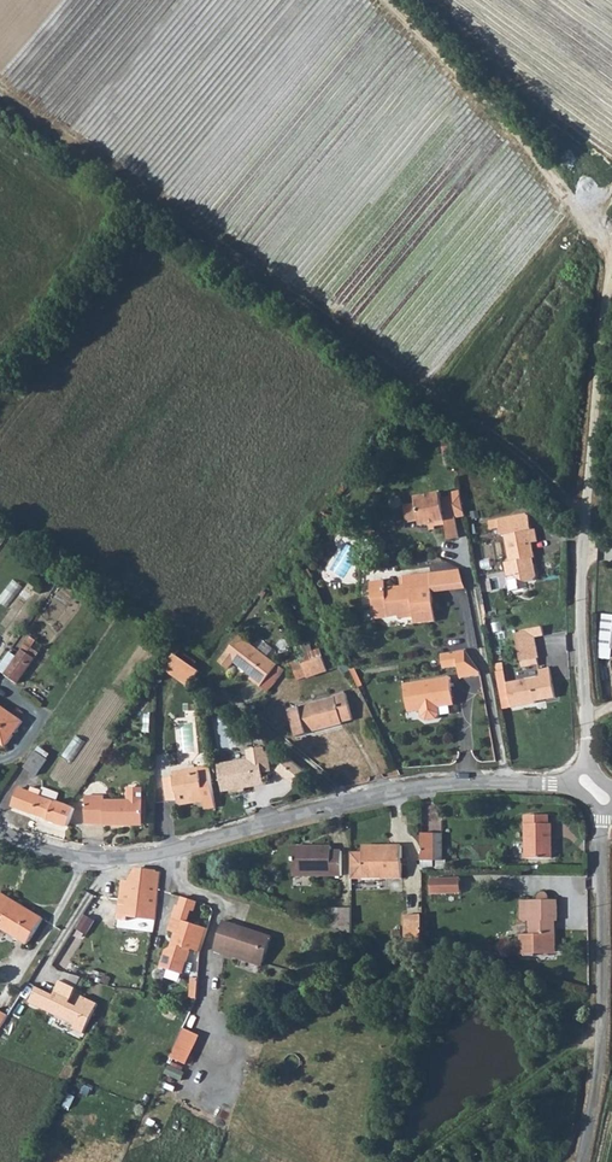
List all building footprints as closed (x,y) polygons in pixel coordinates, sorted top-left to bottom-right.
[(447,494),(418,498),(419,502),(408,504),(411,521),(422,520),(423,525),(451,521),(454,539),(464,537),(461,519),(469,518),(465,491),(454,493),(455,496),(448,497),(447,494)] [(502,520),(503,528),(504,536),(507,536),(512,563),(506,563),(509,578),(518,577),(518,582),(533,583),(537,579),(534,545),(540,544),(538,531),(535,530),(533,518),(528,515),(502,520)] [(493,530),(503,528),(502,520),(492,521),(493,530)] [(463,569),(434,573),(437,592),(466,588),(463,569)] [(437,592),(434,573),(407,577),(409,587),(388,590),(387,583),(374,585),(378,613),(393,611),(394,620),(420,617),(420,624),(441,621),(437,592)] [(14,598),(21,589),(11,582),(5,591),(14,598)] [(393,611),(378,613),(379,615),(394,620),(393,611)] [(267,677),(281,658),(242,628),(222,655),(232,662),(237,654),(267,677)] [(524,663),(542,660),(537,639),(546,637),(544,628),(517,633),(524,663)] [(466,676),(487,673),(486,670),(471,648),(463,649),(464,664),(466,676)] [(336,673),(331,649),(310,653),(311,659),(301,660),(305,678),(336,673)] [(463,649),(448,651),(450,666),(464,664),(463,649)] [(180,656),(197,667),(201,662),(183,650),(180,656)] [(30,661),(18,652),(0,676),(11,686),(30,661)] [(192,688),(203,671),(197,667),(180,656),(176,653),(165,670),(192,688)] [(542,679),(512,685),(518,709),(541,705),(541,701),(557,698),(552,668),(540,670),(542,679)] [(509,669),(499,671),(508,710),(518,709),(512,685),(509,669)] [(457,691),(455,677),(409,683),(412,711),(424,710),(425,717),(430,720),(441,719),(444,714),(443,707),(454,706),(452,691),(457,691)] [(358,717),(352,691),(340,694),(341,697),(294,708),(301,735),(347,722),(348,720),(358,717)] [(2,743),(21,717),(0,703),(0,741),(2,743)] [(39,750),(28,743),(17,759),(28,766),(39,750)] [(264,775),(274,774),(271,754),(267,754),(267,749),(252,752),(254,763),(221,768),(225,795),(267,788),(264,775)] [(301,764),(294,758),(282,772),(290,779),(301,764)] [(301,764),(290,779),(299,786),(310,772),(301,764)] [(219,816),(213,776),(178,778),(178,782),(167,784),(169,805),(178,805),(182,809),(193,807),(205,809),(206,816),(219,816)] [(11,802),(19,805),(30,790),(16,785),(11,802)] [(30,790),(19,805),(48,817),(55,800),(44,795),(49,788),(41,785),(38,793),(30,790)] [(57,791),(49,788),(44,795),(55,800),(57,791)] [(100,798),(79,797),(78,828),(123,830),(123,828),(143,829),(143,804),(140,804),(140,793),(127,792),(126,805),(100,804),(100,798)] [(55,800),(48,817),(69,825),(75,808),(55,800)] [(533,856),(559,855),(558,821),(555,821),(554,812),(531,812),(533,856)] [(441,832),(429,832),(429,860),(441,859),(441,832)] [(366,853),(355,853),(355,877),(365,876),(406,875),(405,844),(392,844),(393,849),(366,849),(366,853)] [(334,870),(334,874),(347,874),(347,850),(335,849),(335,845),(295,846),(295,870),(334,870)] [(162,873),(143,871),(131,870),(124,879),(141,882),(161,885),(162,873)] [(365,876),(355,877),(355,887),(365,887),(365,876)] [(441,877),(441,892),(472,892),(471,876),(441,877)] [(161,885),(141,882),(124,879),(118,915),(136,918),(155,921),(161,885)] [(53,910),(7,884),(0,895),(0,923),(4,917),(38,936),(53,910)] [(539,918),(540,933),(530,933),(530,948),(533,948),(533,954),(543,954),(543,948),(553,948),(553,951),(564,951),(564,926),(561,926),(561,920),(564,920),(567,920),(567,899),(559,899),(557,895),(554,894),(550,895),(548,899),(530,899),(530,918),(539,918)] [(175,904),(167,931),(172,932),(168,946),(162,950),(158,966),(181,973),(189,949),(196,951),(205,928),(186,921),(189,910),(193,911),(195,902),(179,897),(177,905),(175,904)] [(346,924),(356,925),(356,904),(346,904),(346,924)] [(430,947),(429,912),(415,912),(415,946),(430,947)] [(79,927),(90,932),(96,919),(86,913),(79,927)] [(230,923),(222,949),(221,952),(232,956),(268,966),(277,937),(230,923)] [(493,977),(507,981),(510,971),(496,967),(493,977)] [(90,979),(100,982),(102,975),(93,971),(90,979)] [(35,986),(27,1003),(71,1024),(70,1028),(82,1032),(96,1003),(79,995),(74,1004),(67,1001),(74,987),(58,981),(52,993),(35,986)] [(15,1014),(3,1006),(0,1011),(0,1038),(15,1014)] [(189,1063),(203,1033),(185,1025),(171,1055),(189,1063)]
